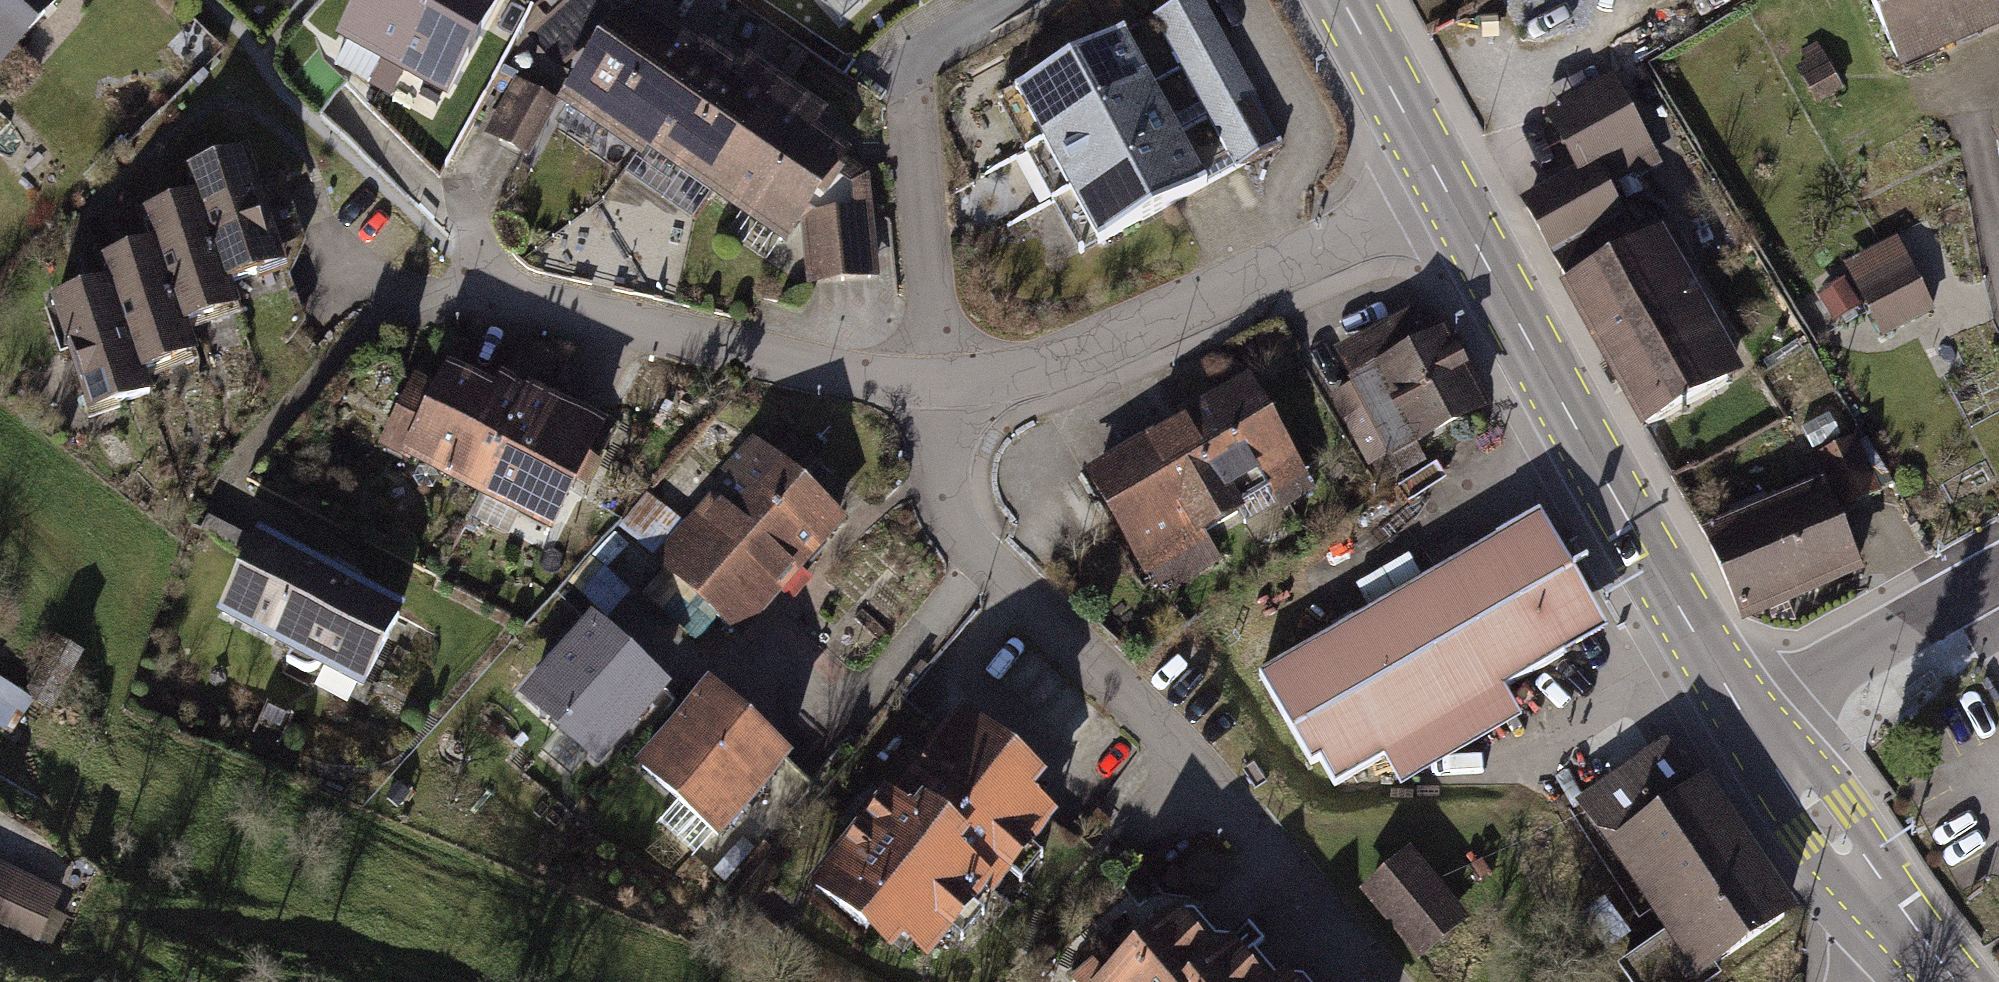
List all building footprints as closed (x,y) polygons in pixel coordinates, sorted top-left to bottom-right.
[(57,0),(0,0),(0,62),(57,0)] [(344,33),(385,54),(369,83),(380,89),(428,0),(362,0),(344,33)] [(495,0),(428,0),(381,89),(392,95),(407,66),(448,88),(495,0)] [(824,10),(835,0),(815,0),(824,10)] [(1155,14),(1181,63),(1226,39),(1205,0),(1181,0),(1155,14)] [(1900,63),(1982,27),(1970,0),(1872,0),(1900,63)] [(1982,26),(1998,19),(1998,0),(1970,0),(1982,26)] [(649,13),(633,2),(599,55),(590,49),(564,90),(605,117),(601,123),(639,147),(697,59),(643,23),(649,13)] [(1124,30),(1020,85),(1046,135),(1151,80),(1124,30)] [(1226,40),(1181,63),(1207,113),(1253,89),(1226,40)] [(736,79),(700,55),(643,140),(685,168),(690,160),(722,181),(786,85),(748,60),(736,79)] [(1821,55),(1798,67),(1817,104),(1840,92),(1821,55)] [(1152,80),(1047,135),(1074,185),(1178,130),(1152,80)] [(501,141),(527,154),(554,100),(517,81),(509,96),(521,103),(501,141)] [(1581,170),(1524,201),(1647,424),(1729,379),(1650,234),(1634,243),(1605,191),(1653,165),(1608,82),(1550,113),(1581,170)] [(841,160),(846,153),(810,129),(823,111),(786,86),(718,189),(751,210),(756,202),(794,227),(800,218),(807,222),(811,280),(842,278),(837,214),(858,212),(854,169),(841,160)] [(1253,89),(1208,113),(1234,162),(1279,138),(1253,89)] [(1178,130),(1074,186),(1100,236),(1205,180),(1178,130)] [(255,189),(241,149),(188,167),(226,280),(253,271),(248,255),(274,246),(272,242),(255,189)] [(15,177),(0,164),(0,193),(15,177)] [(255,189),(272,242),(297,234),(279,181),(255,189)] [(228,289),(196,192),(142,209),(180,323),(207,313),(202,298),(228,289)] [(858,212),(837,214),(842,278),(877,275),(872,211),(858,212)] [(184,336),(152,239),(98,257),(136,370),(163,361),(158,345),(184,336)] [(1892,243),(1847,265),(1882,335),(1927,313),(1925,309),(1933,305),(1919,277),(1911,281),(1892,243)] [(253,271),(226,280),(251,354),(287,343),(301,326),(274,246),(248,255),(253,271)] [(105,279),(52,297),(84,394),(110,385),(116,401),(143,392),(105,279)] [(1855,305),(1841,283),(1821,295),(1836,317),(1855,305)] [(1373,378),(1336,397),(1383,487),(1426,464),(1415,443),(1487,406),(1448,333),(1428,344),(1412,315),(1355,345),(1373,378)] [(421,416),(404,452),(479,489),(529,390),(500,375),(493,390),(447,368),(427,407),(406,397),(401,406),(421,416)] [(1249,384),(1095,473),(1164,591),(1219,559),(1202,530),(1241,508),(1237,503),(1273,482),(1284,502),(1309,487),(1249,384)] [(531,385),(529,390),(479,489),(521,510),(528,496),(557,510),(602,421),(531,385)] [(737,480),(662,565),(742,635),(845,519),(756,440),(728,472),(737,480)] [(1852,442),(1818,458),(1843,509),(1876,493),(1852,442)] [(1824,488),(1706,536),(1737,612),(1855,564),(1824,488)] [(656,523),(637,507),(612,534),(637,554),(656,523)] [(1539,516),(1261,675),(1312,763),(1321,758),(1335,783),(1390,752),(1410,787),(1521,723),(1501,688),(1605,629),(1539,516)] [(251,544),(216,611),(287,647),(279,663),(319,683),(327,667),(363,685),(401,611),(368,594),(361,582),(365,574),(334,558),(327,573),(255,536),(251,544)] [(650,688),(577,622),(513,692),(588,759),(650,688)] [(81,655),(58,641),(28,693),(52,706),(81,655)] [(16,734),(33,705),(0,685),(0,724),(16,734)] [(663,699),(650,688),(588,759),(596,766),(620,739),(624,743),(663,699)] [(782,758),(708,692),(644,763),(719,830),(780,760),(782,758)] [(945,735),(901,700),(867,741),(912,777),(945,735)] [(293,715),(266,704),(253,732),(280,744),(293,715)] [(891,793),(815,885),(861,923),(873,908),(928,953),(984,885),(993,892),(1055,815),(1000,769),(1013,753),(964,713),(945,735),(912,777),(896,796),(891,793)] [(1584,800),(1641,883),(1653,875),(1685,922),(1626,963),(1639,981),(1709,981),(1723,972),(1716,963),(1789,913),(1677,750),(1640,775),(1634,766),(1584,800)] [(811,787),(780,760),(697,858),(728,884),(811,787)] [(1078,833),(1055,815),(993,892),(1015,910),(1078,833)] [(1411,851),(1367,889),(1422,954),(1467,917),(1411,851)] [(0,876),(0,922),(34,938),(51,901),(0,876)] [(1096,981),(1192,981),(1217,960),(1178,917),(1172,916),(1147,938),(1135,924),(1120,937),(1131,950),(1103,976),(1096,981)] [(1193,981),(1264,981),(1237,951),(1228,951),(1193,981)] [(1103,976),(1090,962),(1072,977),(1076,981),(1096,981),(1103,976)]
